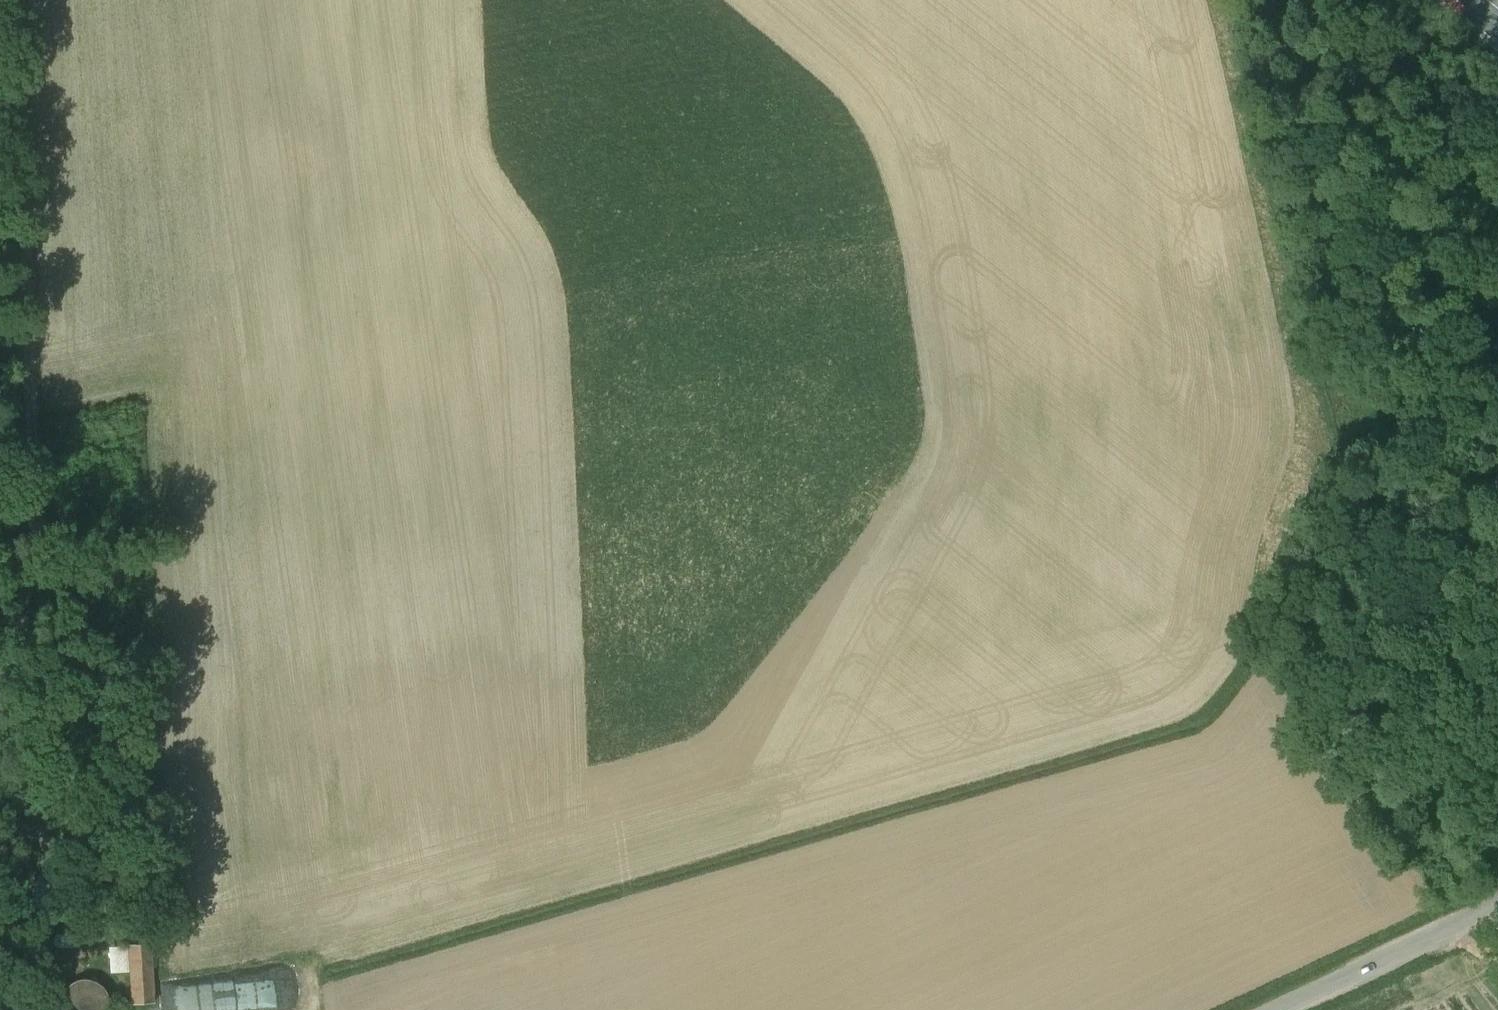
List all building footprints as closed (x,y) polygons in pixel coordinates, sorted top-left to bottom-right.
[(152,944),(131,945),(134,1005),(155,1003),(153,978),(152,944)] [(111,1004),(109,994),(103,986),(95,981),(85,980),(76,982),(68,987),(63,995),(61,1005),(62,1009),(110,1009),(111,1004)]
